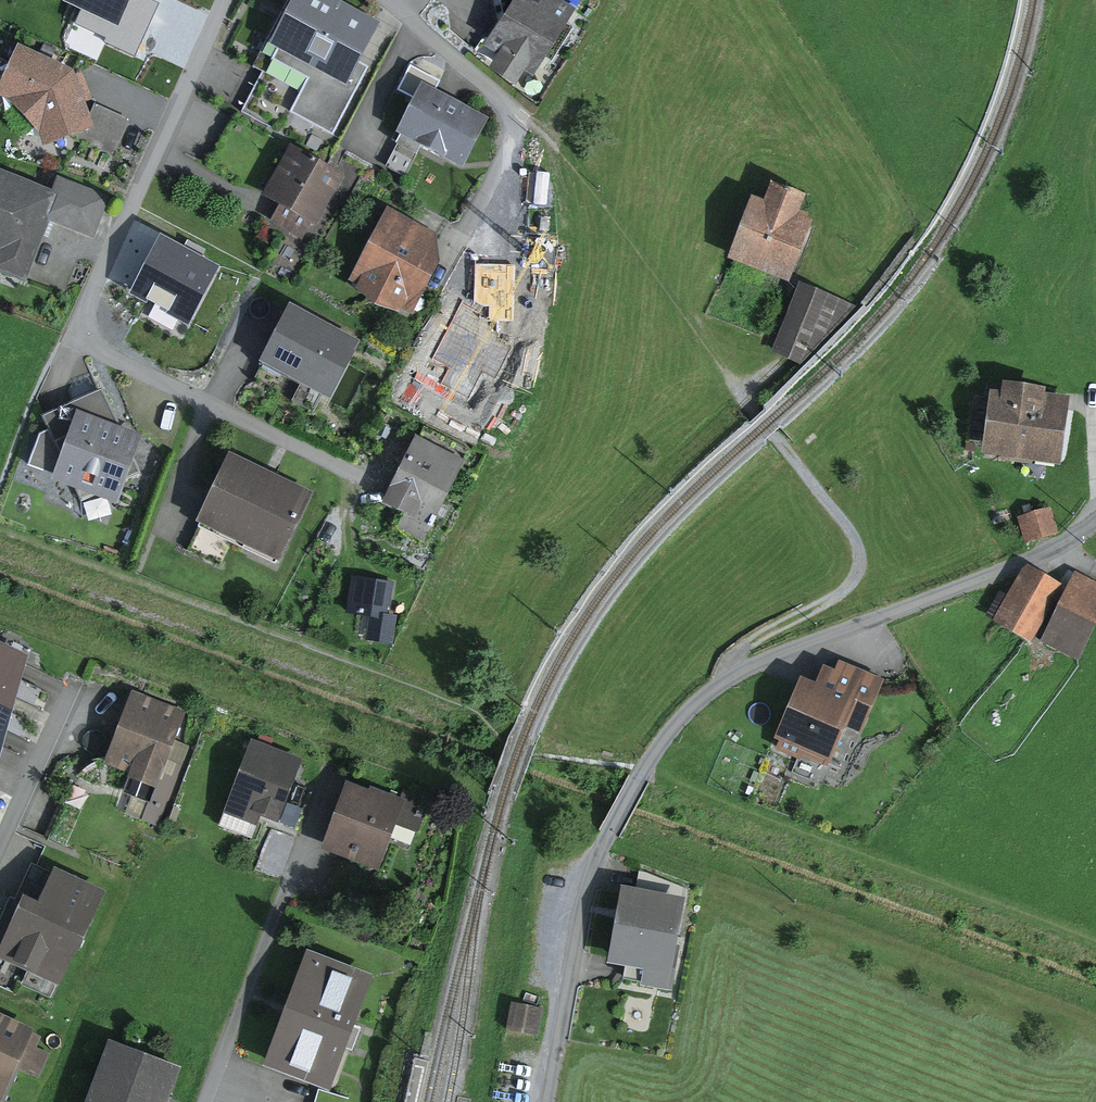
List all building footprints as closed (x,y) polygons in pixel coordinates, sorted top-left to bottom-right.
[(388,23),(339,0),(286,0),(260,53),(307,75),(290,111),(335,132),(388,23)] [(482,45),(537,73),(574,0),(505,0),(482,45)] [(19,40),(0,76),(0,97),(43,144),(71,133),(118,149),(131,116),(82,97),(73,64),(19,40)] [(481,122),(423,92),(402,132),(460,162),(481,122)] [(332,179),(291,157),(270,195),(286,204),(275,222),(300,236),(332,179)] [(0,168),(0,240),(36,254),(53,212),(95,228),(108,196),(60,177),(55,190),(0,168)] [(749,194),(731,245),(795,269),(812,220),(799,215),(806,196),(773,184),(767,201),(749,194)] [(429,239),(390,218),(357,280),(411,308),(435,264),(429,239)] [(847,305),(806,290),(789,338),(814,347),(821,328),(837,333),(847,305)] [(266,361),(329,394),(354,345),(291,313),(266,361)] [(1003,400),(995,399),(988,450),(1056,459),(1063,402),(1041,399),(1041,395),(1005,390),(1003,400)] [(142,432),(79,404),(52,465),(115,493),(142,432)] [(464,452),(414,430),(378,510),(428,532),(464,452)] [(303,496),(233,464),(207,520),(277,553),(303,496)] [(1051,506),(1027,515),(1035,538),(1059,528),(1051,506)] [(1032,633),(1058,581),(1030,567),(1004,619),(1032,633)] [(1079,576),(1048,639),(1079,654),(1095,620),(1095,584),(1079,576)] [(392,586),(355,581),(351,612),(371,615),(368,641),(384,643),(392,586)] [(0,653),(0,688),(18,696),(30,665),(0,653)] [(796,683),(775,740),(830,760),(846,717),(860,723),(877,676),(839,662),(835,674),(822,669),(814,690),(796,683)] [(0,688),(0,723),(6,726),(18,696),(0,688)] [(128,688),(100,757),(154,779),(182,710),(128,688)] [(222,815),(262,831),(291,761),(251,744),(222,815)] [(421,809),(343,777),(317,839),(377,863),(389,833),(408,841),(421,809)] [(39,912),(26,906),(3,958),(59,982),(75,946),(78,947),(100,897),(54,877),(39,912)] [(617,889),(605,959),(643,966),(640,981),(659,984),(674,899),(617,889)] [(365,982),(308,961),(271,1062),(328,1083),(365,982)] [(25,1033),(0,1023),(0,1094),(25,1033)] [(113,1051),(94,1101),(161,1101),(172,1073),(113,1051)]
